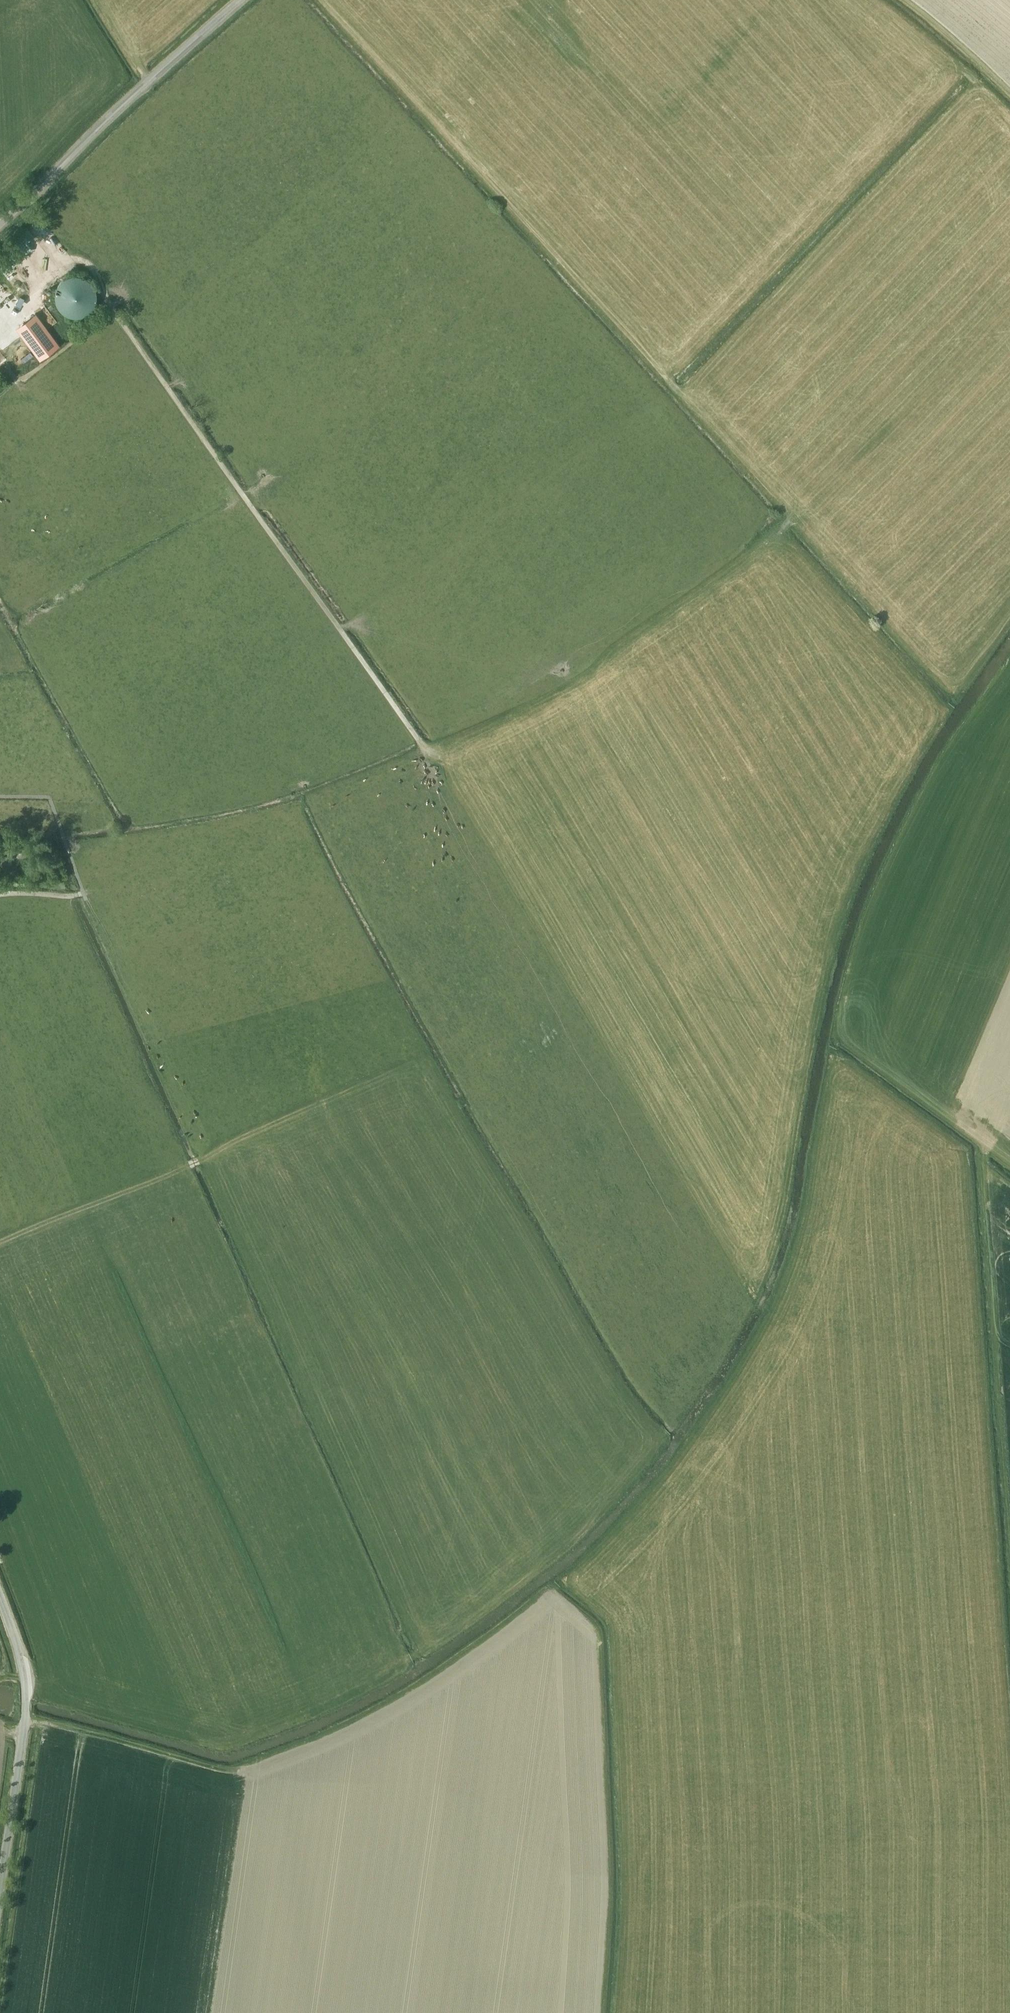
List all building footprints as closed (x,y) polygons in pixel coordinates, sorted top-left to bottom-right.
[(67,316),(73,318),(79,317),(85,315),(90,312),(94,307),(96,301),(97,294),(95,287),(91,281),(85,277),(78,275),(70,275),(63,278),(58,283),(55,289),(54,295),(54,302),(57,308),(61,313),(67,316)] [(35,313),(16,328),(40,360),(60,345),(35,313)]
